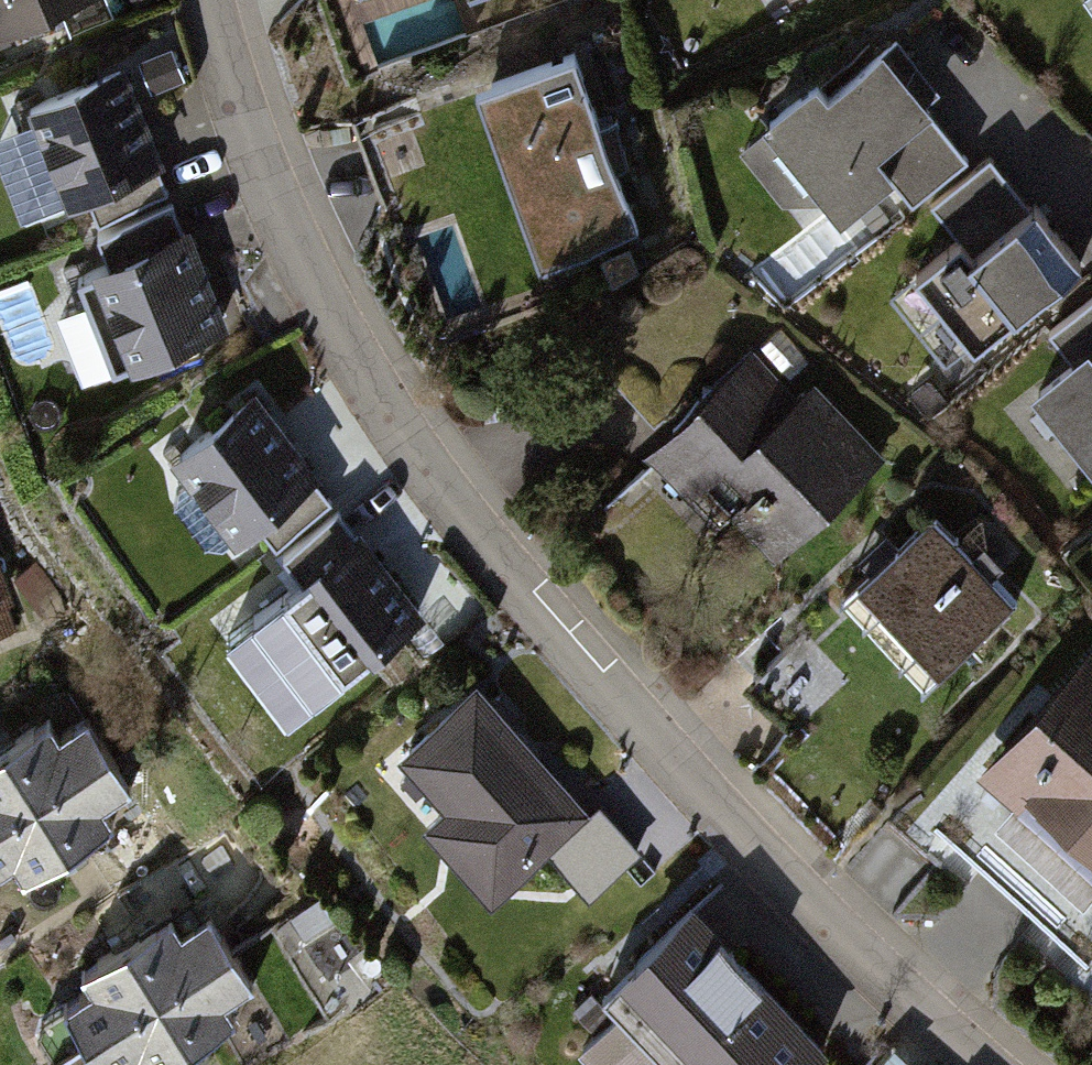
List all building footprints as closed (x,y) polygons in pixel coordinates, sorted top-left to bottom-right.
[(70,0),(0,0),(0,27),(70,0)] [(367,22),(431,0),(360,0),(367,22)] [(941,113),(888,51),(834,99),(821,85),(767,132),(848,224),(896,182),(920,209),(972,164),(933,120),(941,113)] [(569,58),(473,92),(535,268),(631,235),(569,58)] [(127,72),(33,110),(76,216),(170,177),(127,72)] [(1084,265),(1001,163),(944,210),(974,247),(917,293),(970,358),(1084,265)] [(191,236),(85,282),(125,375),(231,328),(191,236)] [(1039,367),(1091,440),(1091,274),(1046,307),(1072,343),(1039,367)] [(762,343),(648,435),(695,493),(726,468),(783,537),(894,448),(825,362),(796,385),(762,343)] [(266,400),(178,464),(239,548),(327,484),(266,400)] [(935,501),(853,580),(932,661),(1014,583),(935,501)] [(361,536),(284,594),(349,679),(426,621),(361,536)] [(17,604),(0,561),(0,611),(17,604)] [(991,746),(1091,841),(1091,640),(991,746)] [(638,851),(485,683),(404,757),(450,808),(430,826),(498,900),(551,851),(591,895),(638,851)] [(0,755),(0,879),(16,869),(27,886),(120,829),(108,809),(133,794),(88,721),(62,738),(52,723),(0,755)] [(639,966),(734,1064),(807,1064),(828,1045),(699,909),(639,966)] [(88,969),(97,984),(71,1000),(110,1064),(139,1047),(150,1064),(162,1064),(242,1017),(233,1001),(256,987),(213,914),(185,931),(176,916),(88,969)]
